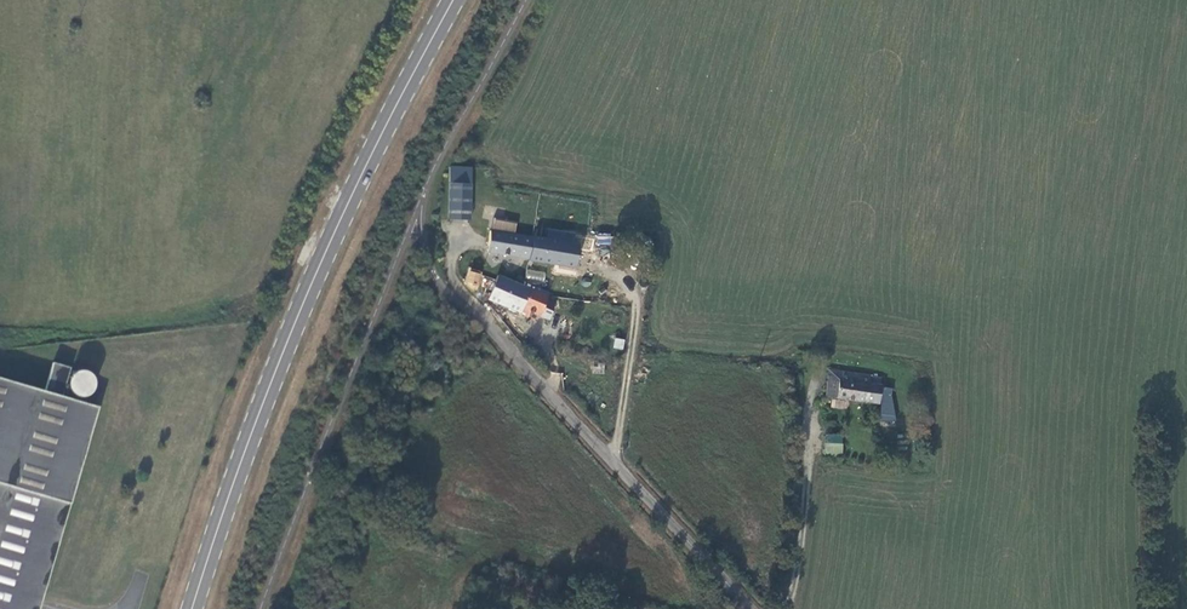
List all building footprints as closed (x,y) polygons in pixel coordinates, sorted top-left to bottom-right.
[(450,167),(448,220),(469,220),(471,184),(491,185),(492,169),(450,167)] [(490,236),(487,251),(574,266),(578,245),(571,244),(572,237),(548,233),(547,240),(486,230),(485,236),(490,236)] [(594,258),(595,239),(583,238),(581,273),(593,273),(594,258)] [(480,274),(483,267),(454,256),(457,267),(461,275),(469,277),(470,271),(480,274)] [(545,301),(547,296),(497,276),(498,273),(483,267),(480,274),(470,271),(469,277),(467,283),(474,289),(474,288),(490,294),(488,299),(519,312),(518,313),(527,317),(529,311),(549,319),(554,304),(545,301)] [(591,285),(590,281),(589,280),(587,279),(585,279),(583,280),(582,281),(581,283),(581,285),(582,287),(584,288),(585,289),(587,289),(589,288),(590,287),(591,285)] [(623,350),(624,339),(614,338),(613,349),(623,350)] [(44,391),(62,397),(70,368),(53,363),(44,391)] [(826,397),(878,403),(878,402),(880,387),(880,385),(869,384),(870,376),(829,371),(826,397)] [(74,372),(73,395),(95,395),(96,373),(74,372)] [(44,391),(0,379),(0,484),(69,504),(98,407),(62,397),(44,391)] [(894,388),(880,387),(878,402),(892,404),(894,388)] [(827,444),(826,456),(838,457),(839,444),(827,444)] [(69,504),(0,484),(0,608),(38,608),(69,504)]
